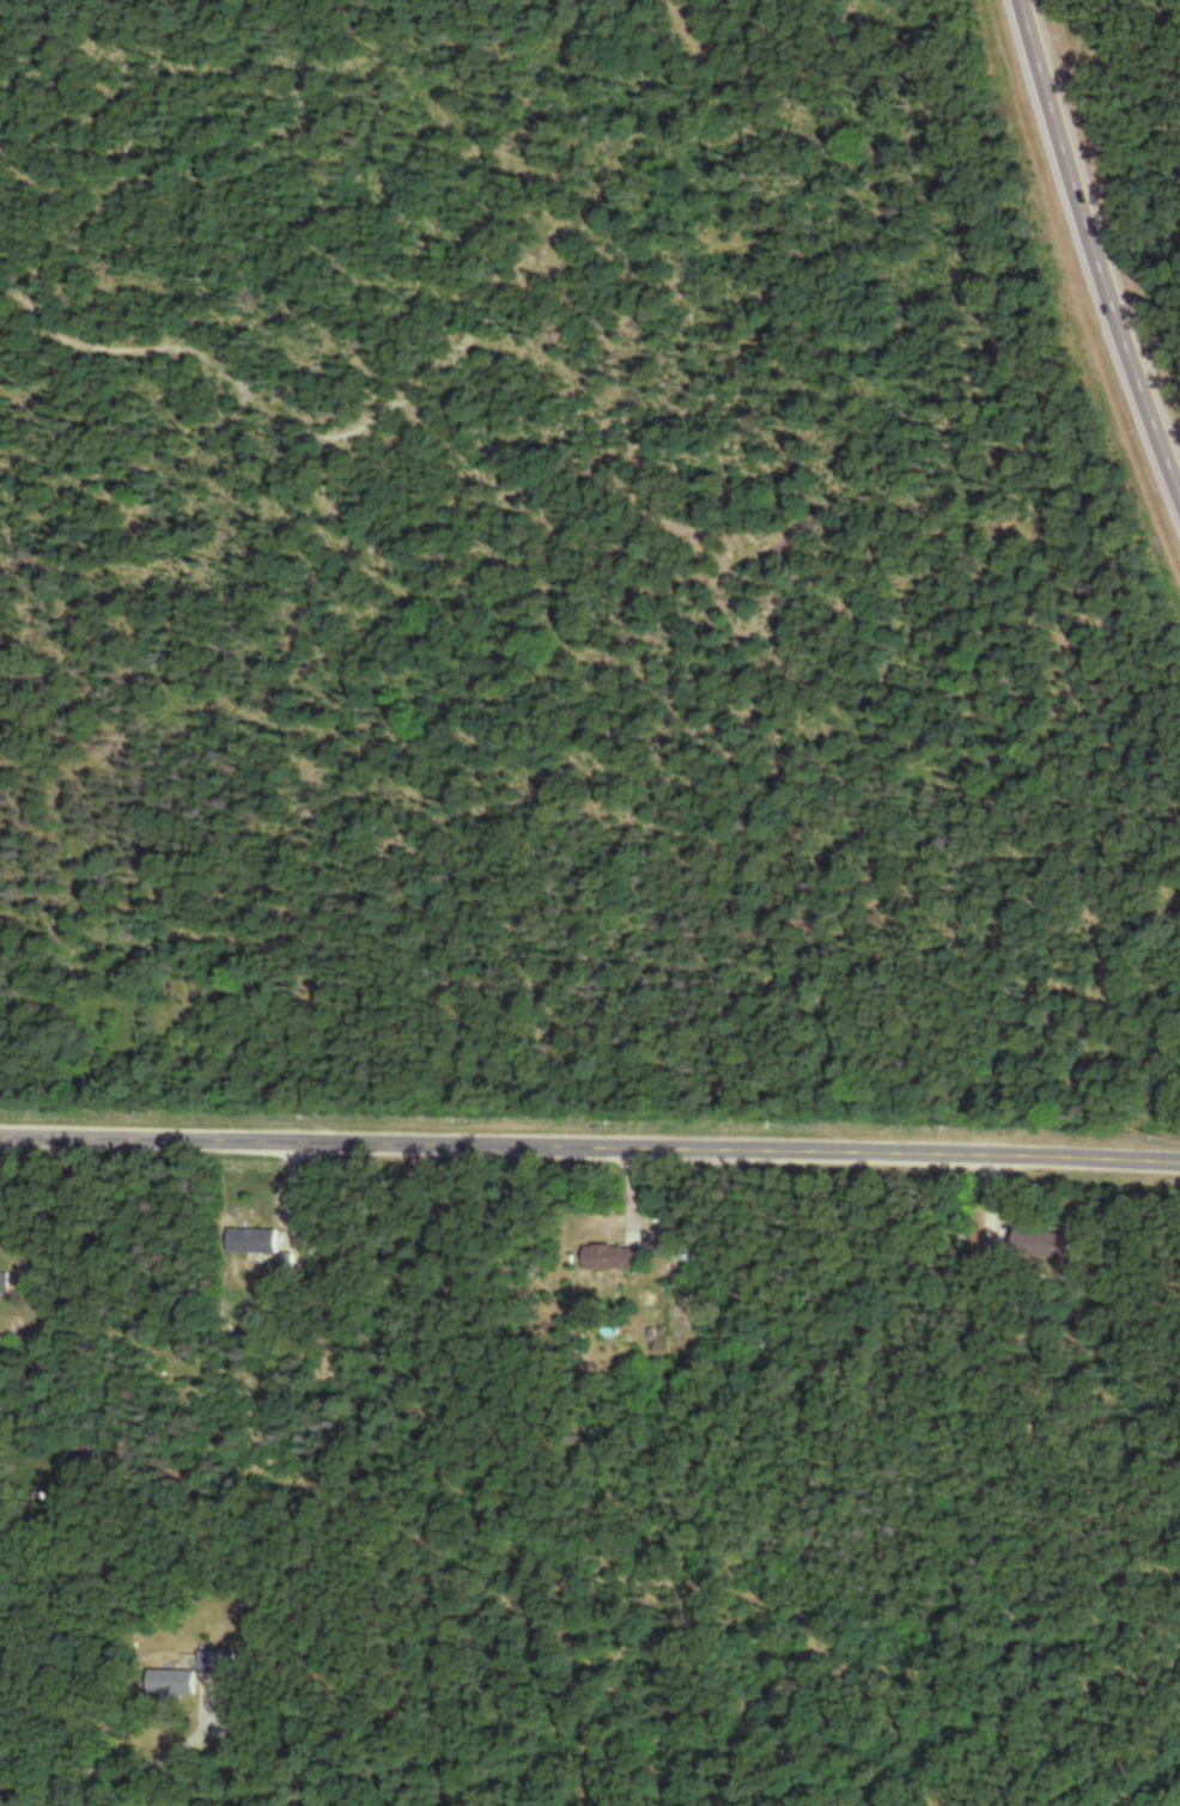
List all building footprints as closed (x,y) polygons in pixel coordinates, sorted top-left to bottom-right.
[(236,1231),(236,1255),(284,1255),(284,1231),(236,1231)] [(1055,1255),(1055,1234),(1017,1234),(1017,1255),(1055,1255)] [(592,1248),(592,1271),(655,1271),(655,1248),(592,1248)] [(231,1701),(230,1672),(162,1672),(163,1702),(231,1701)]
